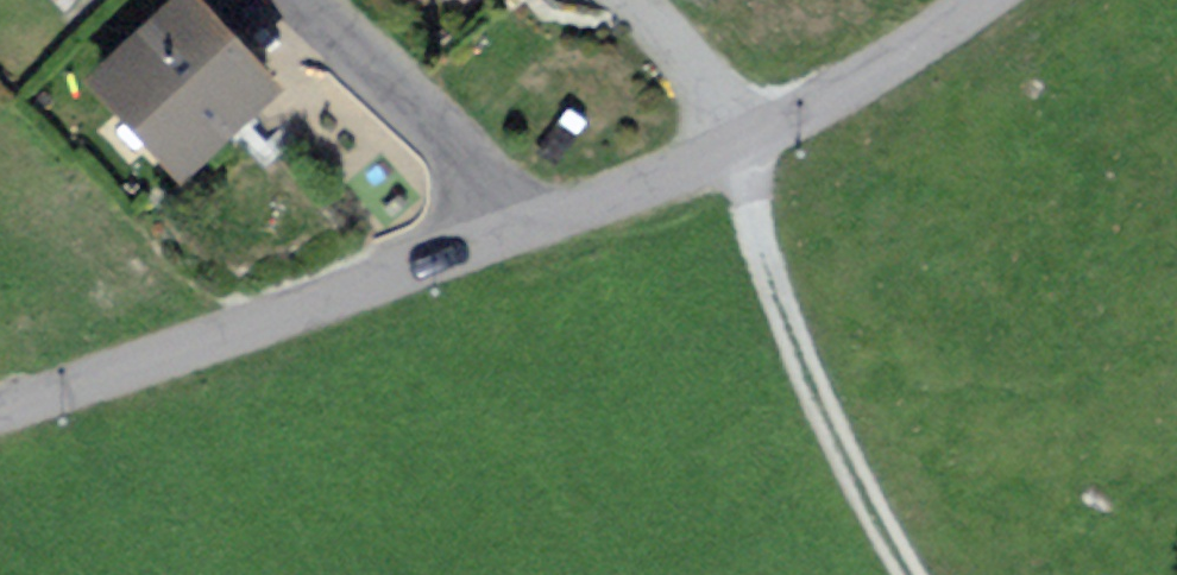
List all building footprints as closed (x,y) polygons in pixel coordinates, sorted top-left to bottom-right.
[(199,0),(170,0),(93,79),(191,173),(282,80),(199,0)]
